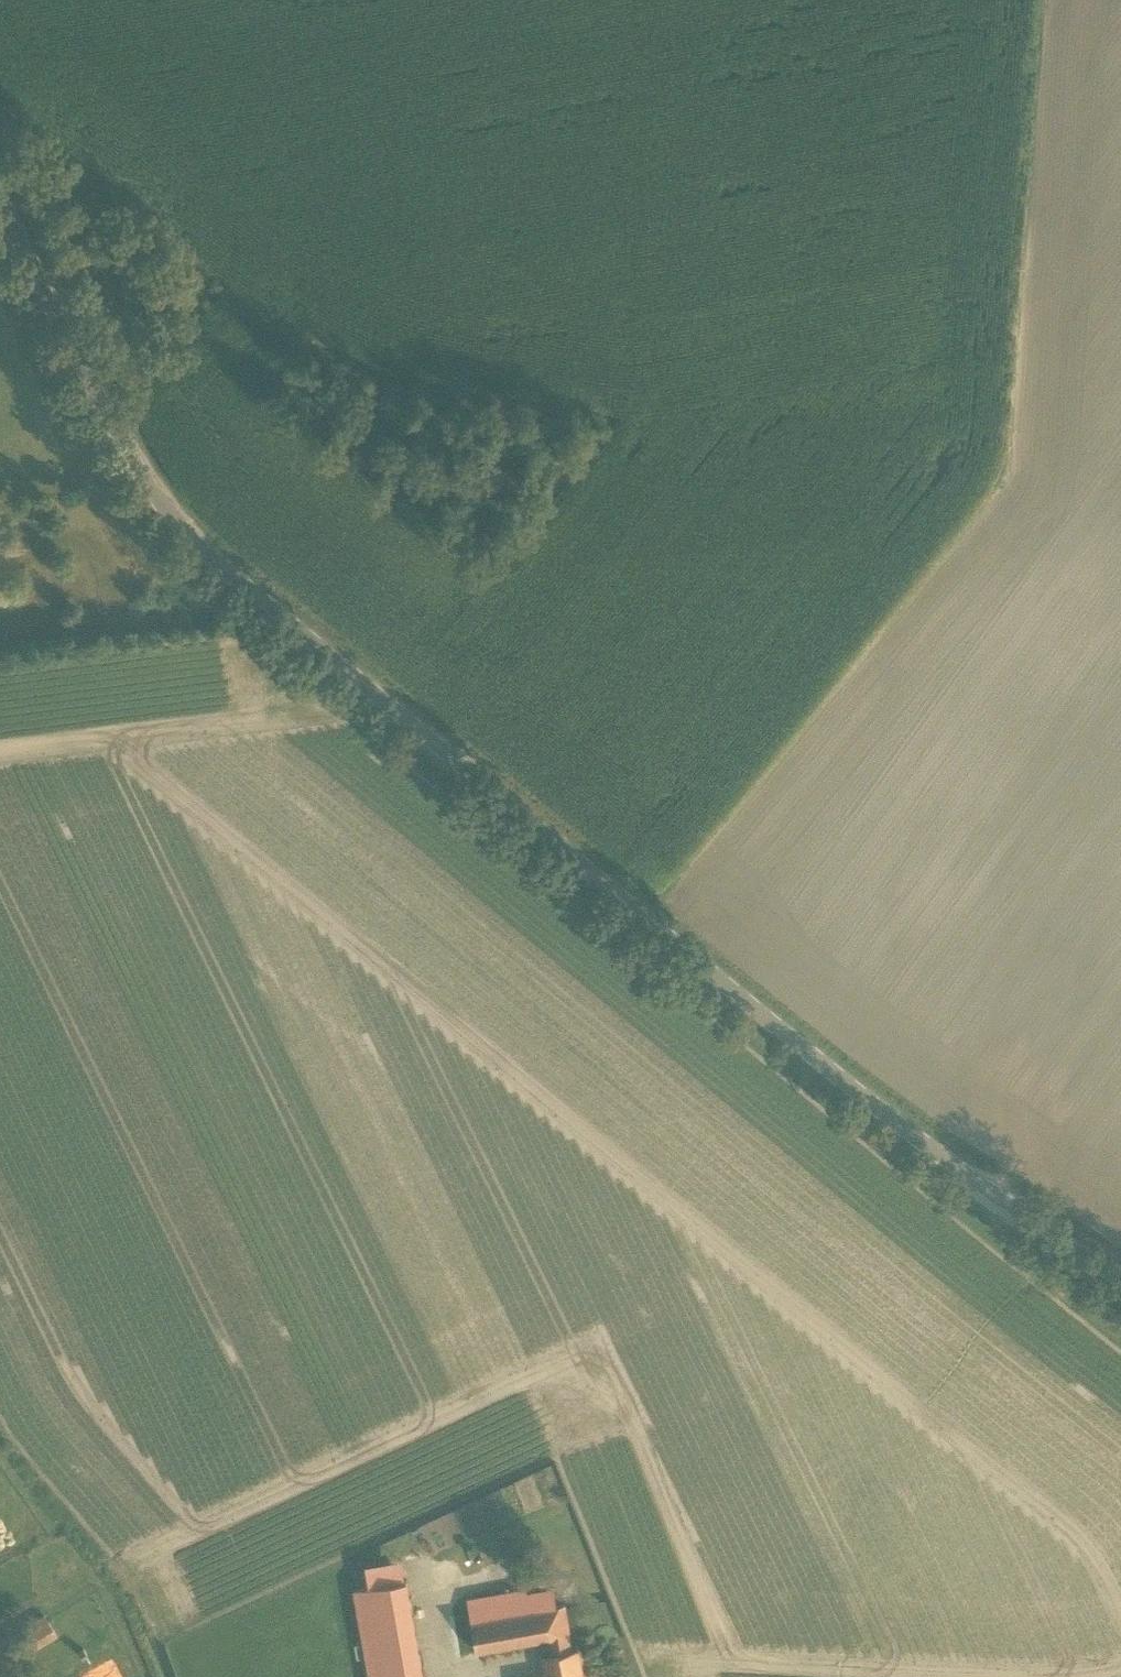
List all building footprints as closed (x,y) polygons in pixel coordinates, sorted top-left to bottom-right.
[(402,1555),(369,1561),(373,1583),(355,1586),(372,1676),(424,1676),(402,1555)] [(572,1652),(565,1604),(531,1610),(527,1589),(468,1600),(477,1651),(550,1637),(551,1645),(542,1646),(548,1676),(584,1676),(579,1650),(572,1652)] [(57,1633),(44,1612),(0,1641),(0,1671),(57,1633)]
